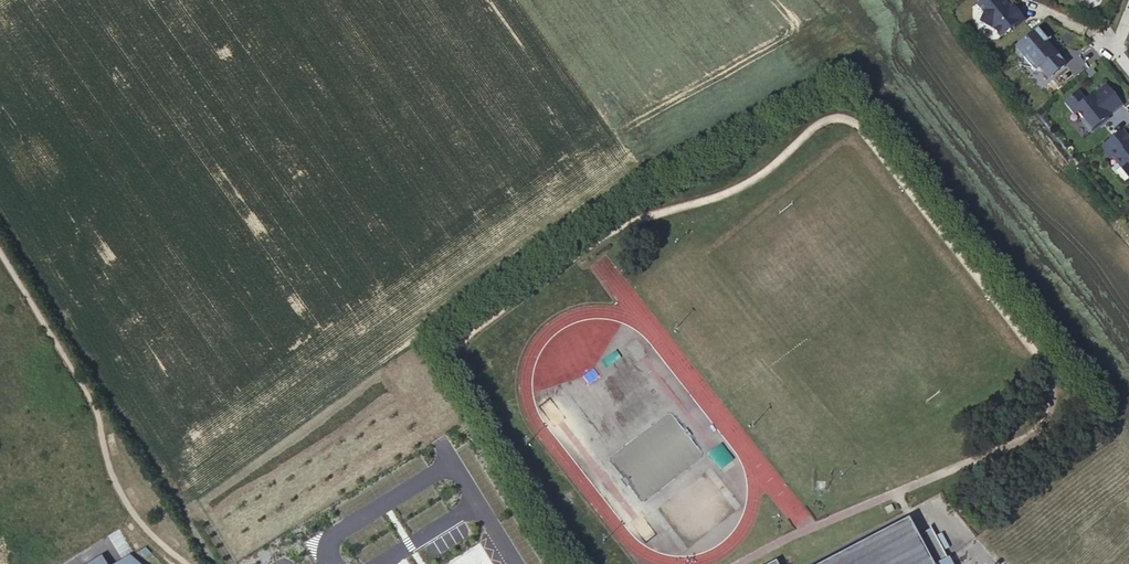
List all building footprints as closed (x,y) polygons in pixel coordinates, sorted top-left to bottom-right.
[(1012,6),(1010,7),(1004,0),(984,0),(977,6),(983,14),(980,24),(992,28),(999,38),(1010,29),(1011,31),(1024,21),(1012,6)] [(1037,29),(1015,47),(1023,57),(1022,58),(1031,69),(1032,68),(1034,70),(1037,67),(1047,79),(1064,66),(1053,53),(1045,43),(1048,40),(1050,39),(1049,39),(1047,41),(1037,29)] [(1048,40),(1045,43),(1053,53),(1056,51),(1048,40)] [(1121,105),(1105,85),(1085,101),(1078,92),(1064,103),(1073,114),(1076,112),(1084,121),(1082,123),(1090,133),(1099,126),(1097,124),(1105,118),(1121,105)] [(1097,124),(1099,126),(1107,120),(1105,118),(1097,124)] [(1128,178),(1128,140),(1121,130),(1106,142),(1111,148),(1107,151),(1113,158),(1128,178)] [(1106,142),(1103,145),(1101,147),(1110,160),(1113,158),(1107,151),(1111,148),(1106,142)] [(955,556),(954,556),(937,527),(925,533),(915,515),(826,563),(961,563),(955,556)]
